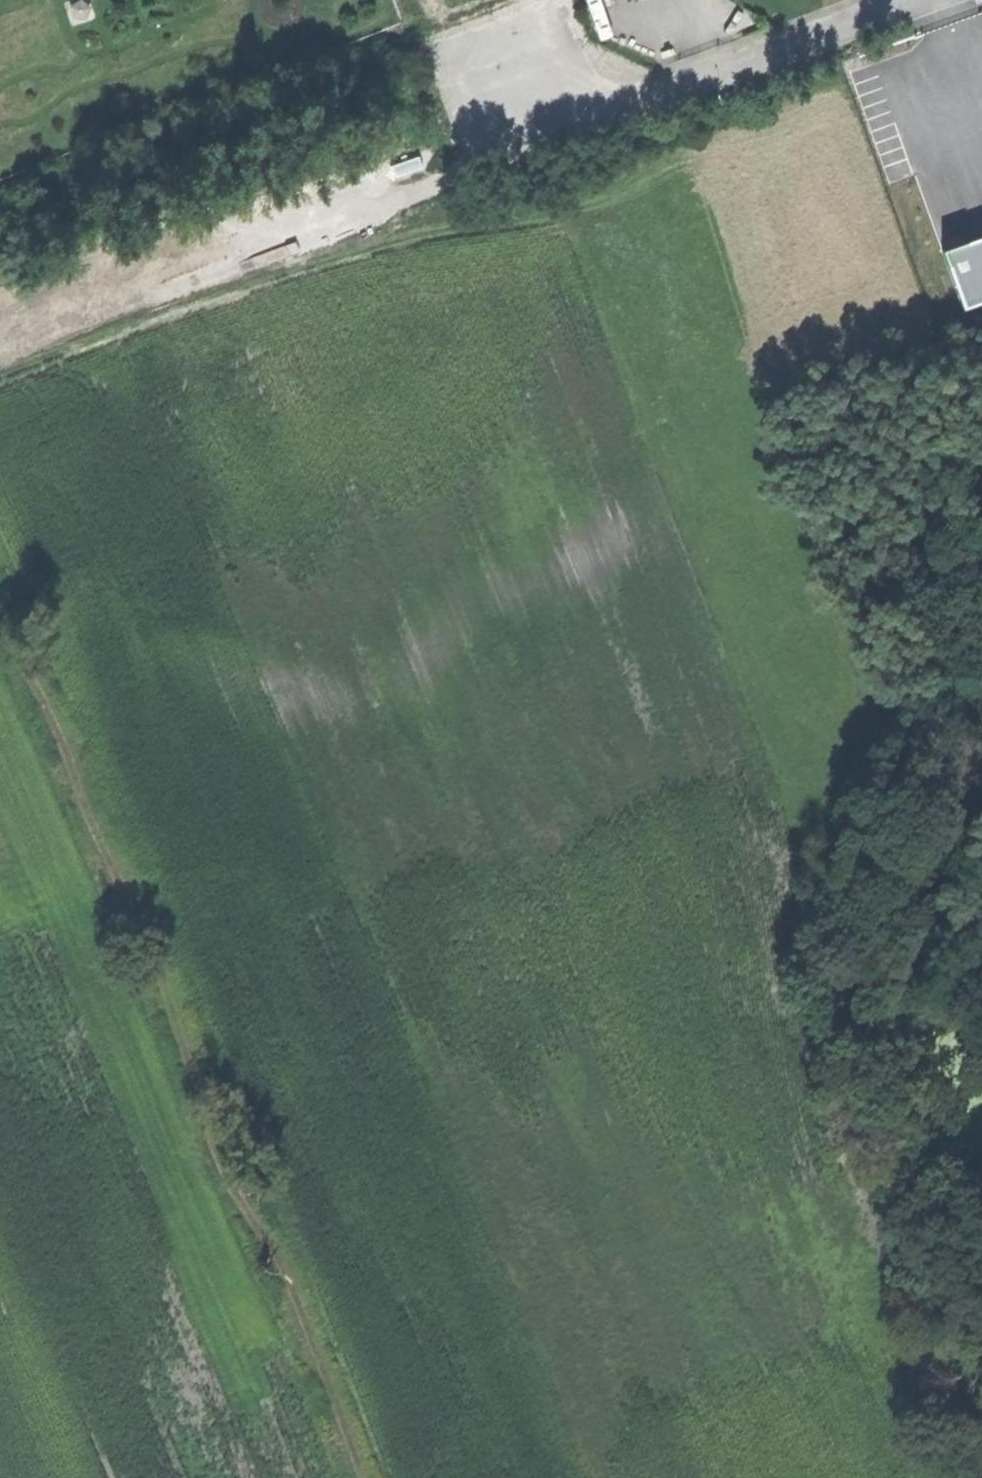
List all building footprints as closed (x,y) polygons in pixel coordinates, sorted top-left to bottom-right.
[(948,254),(968,309),(981,304),(981,241),(948,254)]
